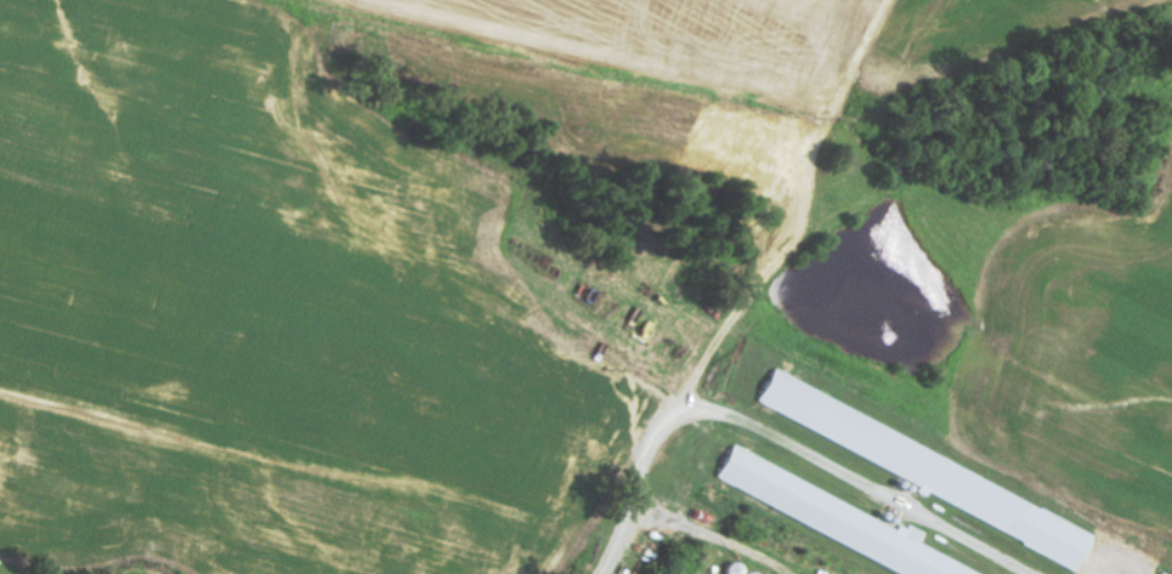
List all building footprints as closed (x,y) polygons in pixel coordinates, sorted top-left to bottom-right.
[(1095,539),(1077,573),(1071,573),(754,405),(774,369),(1095,539)] [(735,445),(977,573),(893,573),(717,479),(735,445)]
